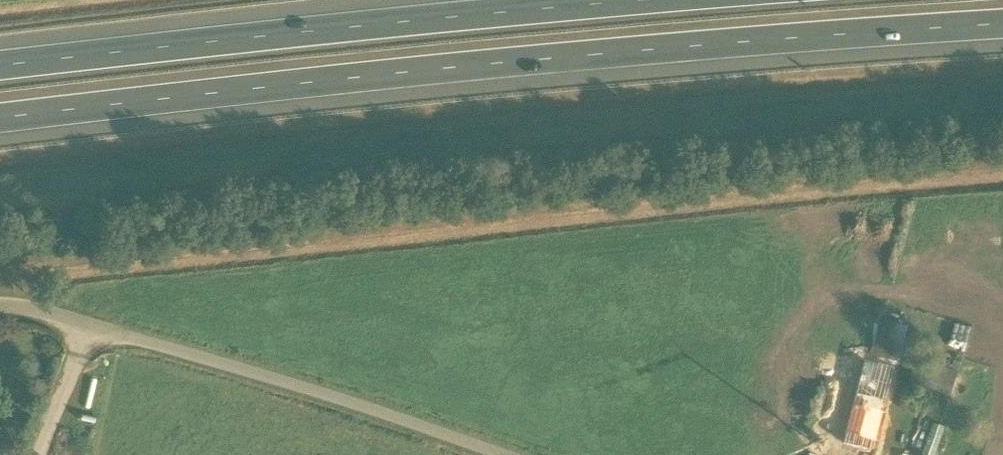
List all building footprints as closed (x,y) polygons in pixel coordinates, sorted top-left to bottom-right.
[(851,454),(880,454),(893,408),(866,401),(851,454)] [(946,426),(936,423),(923,454),(935,454),(946,426)]
